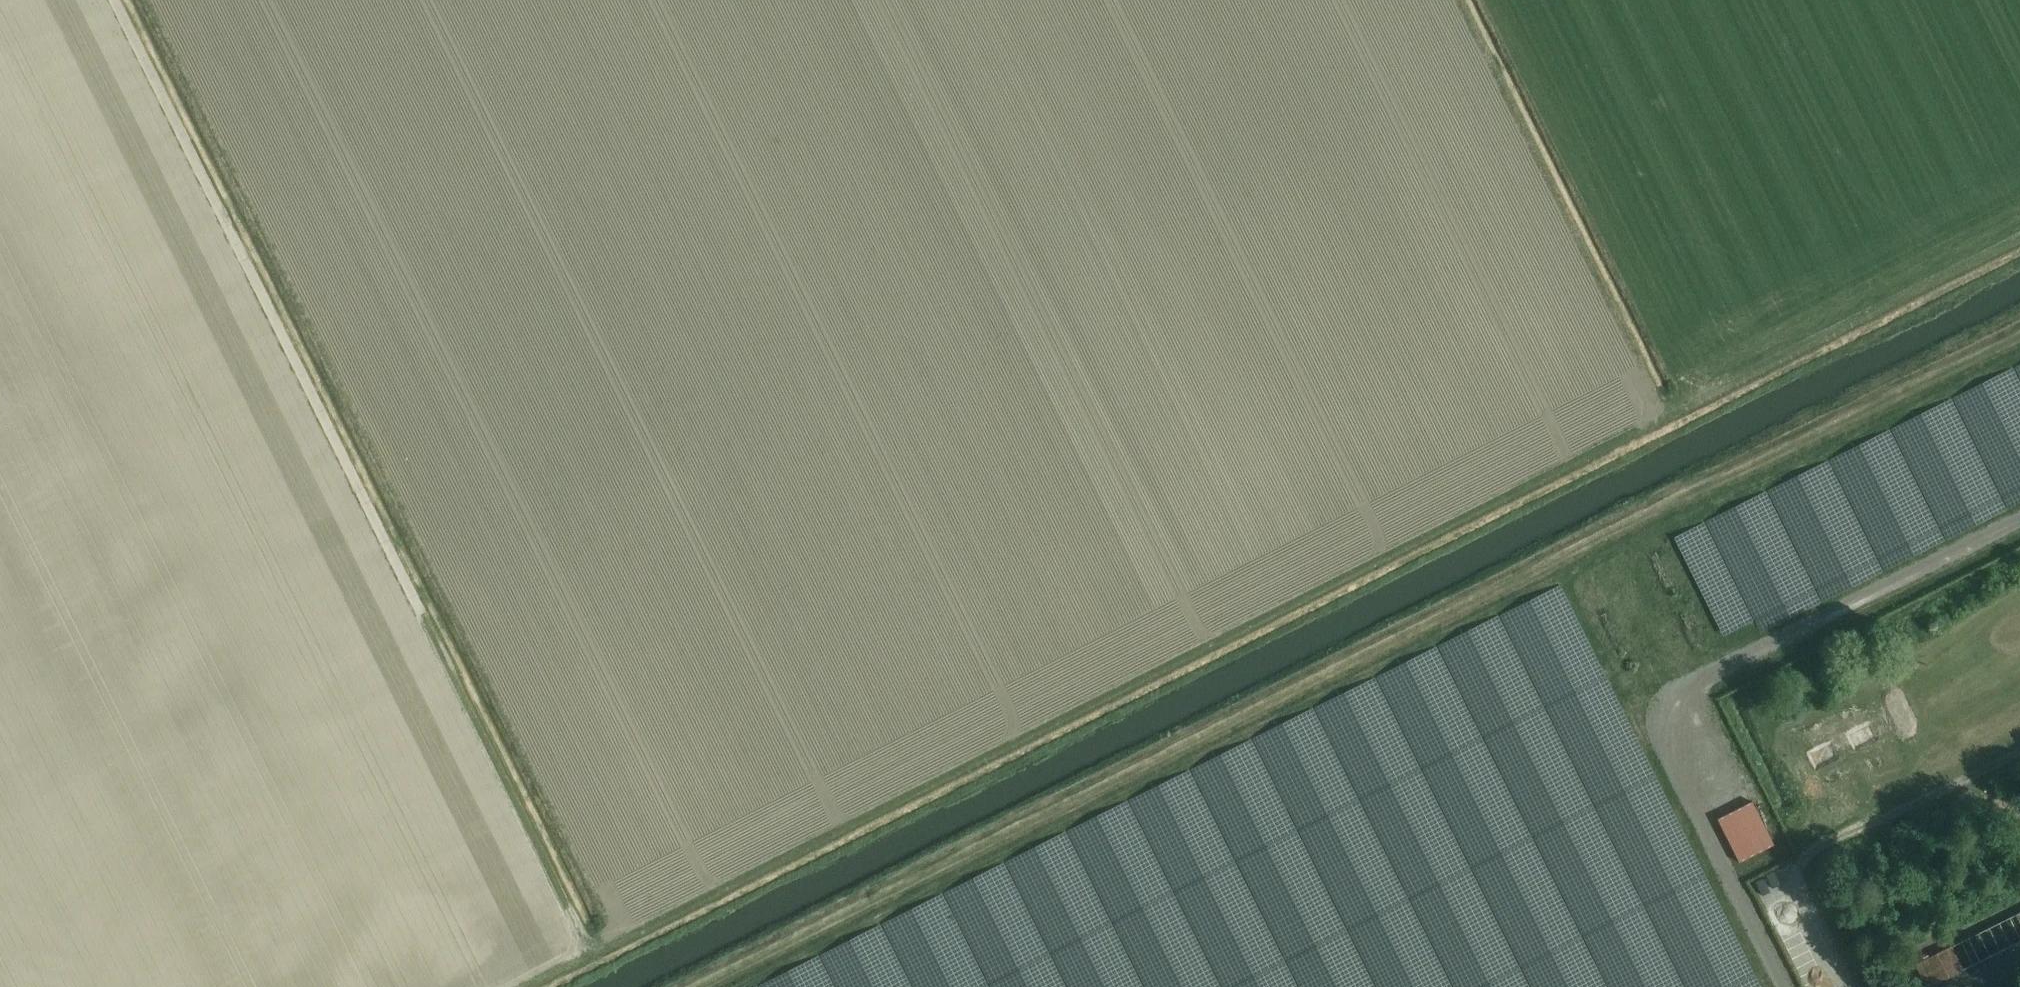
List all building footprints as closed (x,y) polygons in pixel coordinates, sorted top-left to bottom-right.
[(1752,801),(1716,820),(1740,863),(1775,844),(1752,801)] [(1915,963),(1927,986),(2019,940),(2019,911),(1915,963)]
